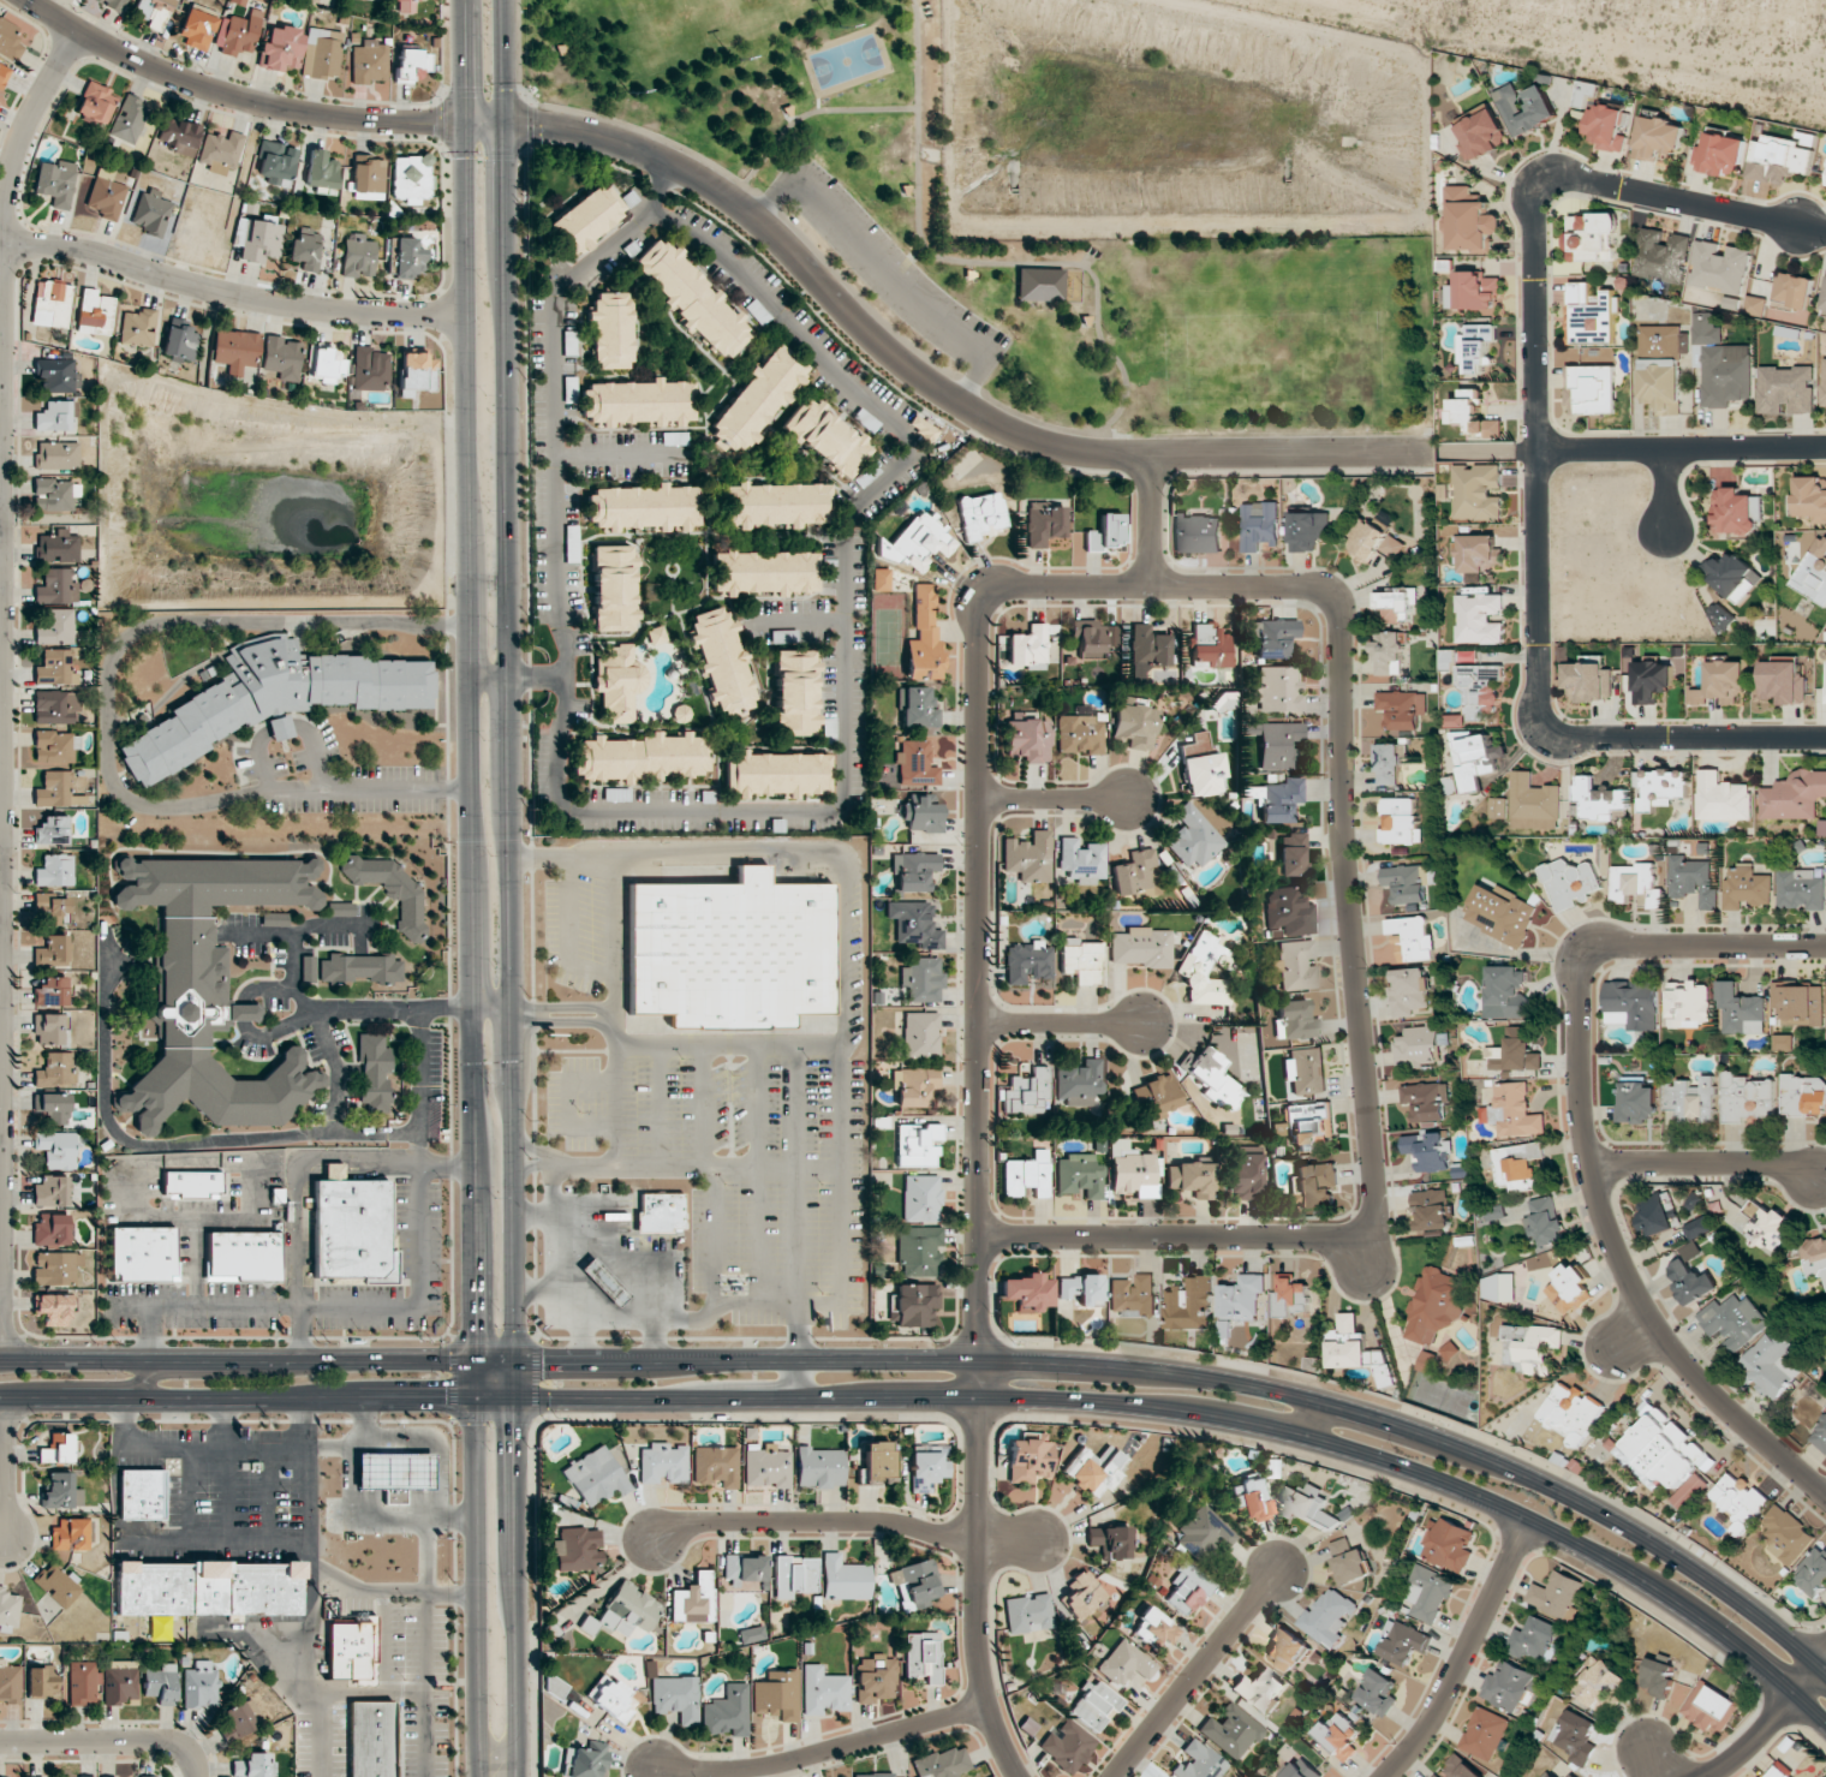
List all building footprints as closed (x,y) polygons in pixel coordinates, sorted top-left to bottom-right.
[(120,11),(127,0),(101,0),(120,11)] [(150,20),(147,26),(161,33),(176,0),(140,0),(134,12),(150,20)] [(398,13),(415,13),(415,0),(399,0),(398,13)] [(217,12),(188,5),(179,44),(208,52),(217,12)] [(223,15),(216,52),(236,57),(237,50),(253,53),(262,11),(250,8),(248,20),(223,15)] [(12,61),(28,34),(0,18),(0,54),(12,61)] [(262,42),(257,68),(281,72),(282,66),(297,69),(304,31),(271,24),(267,43),(262,42)] [(305,43),(302,76),(337,79),(341,32),(317,29),(315,44),(305,43)] [(352,85),(369,85),(369,81),(387,81),(388,44),(378,44),(378,39),(363,39),(363,48),(352,47),(352,85)] [(430,51),(398,50),(396,81),(421,83),(422,71),(430,72),(430,51)] [(12,70),(0,64),(0,95),(12,70)] [(75,113),(103,125),(117,93),(89,81),(75,113)] [(1514,138),(1558,118),(1543,84),(1526,92),(1532,104),(1525,107),(1514,83),(1493,92),(1514,138)] [(1584,136),(1599,139),(1597,149),(1623,153),(1626,136),(1619,135),(1623,109),(1589,103),(1584,136)] [(1459,145),(1469,163),(1509,142),(1492,109),(1458,127),(1465,142),(1459,145)] [(1657,162),(1659,151),(1679,155),(1685,124),(1642,115),(1633,157),(1657,162)] [(193,156),(202,127),(165,116),(157,145),(193,156)] [(244,135),(229,131),(227,137),(206,131),(198,162),(209,165),(207,171),(225,176),(227,169),(235,171),(244,135)] [(1696,146),(1694,163),(1703,165),(1702,170),(1740,176),(1747,139),(1707,132),(1704,147),(1696,146)] [(1815,150),(1800,147),(1801,142),(1756,134),(1748,177),(1790,185),(1793,170),(1810,174),(1815,150)] [(298,148),(261,140),(257,159),(262,160),(258,179),(290,186),(298,148)] [(338,160),(326,160),(326,150),(309,149),(307,187),(337,188),(338,160)] [(384,200),(386,160),(363,159),(363,155),(354,155),(352,199),(384,200)] [(392,157),(394,198),(432,196),(430,156),(392,157)] [(39,163),(33,193),(53,197),(51,208),(69,211),(78,164),(59,160),(58,166),(39,163)] [(128,186),(96,176),(85,210),(117,220),(128,186)] [(550,222),(575,256),(591,244),(587,240),(626,211),(604,182),(550,222)] [(1473,185),(1446,186),(1448,252),(1493,251),(1493,234),(1503,234),(1502,214),(1491,215),(1490,201),(1473,201),(1473,185)] [(143,188),(131,222),(145,227),(143,232),(161,239),(173,203),(159,198),(160,194),(143,188)] [(1571,214),(1570,260),(1612,261),(1613,234),(1618,234),(1619,215),(1571,214)] [(1683,285),(1691,236),(1667,232),(1668,232),(1641,227),(1634,274),(1664,279),(1664,282),(1683,285)] [(290,239),(289,261),(302,261),(301,271),(318,272),(321,231),(299,229),(298,239),(290,239)] [(375,241),(364,241),(365,234),(345,233),(343,276),(374,277),(375,241)] [(425,248),(417,248),(417,238),(396,237),(395,279),(414,280),(415,271),(424,271),(425,248)] [(634,260),(665,298),(662,301),(672,312),(674,311),(692,332),(696,329),(723,361),(752,337),(739,321),(740,321),(718,294),(715,296),(674,246),(669,250),(659,239),(634,260)] [(1689,286),(1744,294),(1751,249),(1729,246),(1728,256),(1718,255),(1719,243),(1696,239),(1689,286)] [(1062,302),(1063,269),(1018,268),(1017,301),(1062,302)] [(1451,285),(1451,311),(1499,310),(1498,277),(1487,278),(1487,271),(1458,271),(1458,285),(1451,285)] [(1772,303),(1810,310),(1815,279),(1778,273),(1772,303)] [(32,324),(68,328),(73,285),(37,281),(32,324)] [(1614,344),(1614,312),(1618,312),(1617,289),(1602,290),(1602,296),(1592,296),(1592,282),(1572,282),(1572,344),(1614,344)] [(113,297),(97,296),(97,289),(81,289),(78,332),(111,334),(113,297)] [(593,321),(594,369),(632,369),(631,293),(592,293),(592,321),(593,321)] [(153,347),(157,309),(122,306),(119,344),(153,347)] [(1723,326),(1717,327),(1717,312),(1695,313),(1695,345),(1723,344),(1723,326)] [(199,330),(168,324),(162,357),(193,363),(199,330)] [(1460,335),(1460,364),(1468,363),(1468,374),(1486,374),(1485,364),(1492,364),(1491,340),(1497,340),(1497,325),(1466,325),(1467,335),(1460,335)] [(1641,326),(1641,354),(1681,354),(1681,325),(1641,326)] [(253,367),(253,355),(259,355),(260,333),(215,330),(213,362),(227,363),(227,373),(241,374),(242,366),(253,367)] [(297,382),(301,343),(281,341),(282,337),(265,335),(262,370),(278,372),(278,380),(297,382)] [(759,435),(809,367),(776,343),(755,372),(753,371),(710,430),(719,436),(714,443),(725,451),(727,448),(737,455),(746,442),(752,447),(760,436),(759,435)] [(1729,408),(1729,401),(1752,401),(1751,345),(1702,346),(1704,408),(1729,408)] [(335,384),(336,375),(344,376),(345,359),(338,359),(339,348),(309,346),(307,377),(321,377),(321,383),(335,384)] [(389,391),(390,354),(371,353),(371,347),(354,346),(353,390),(389,391)] [(400,352),(400,398),(412,398),(412,390),(434,390),(435,359),(426,359),(426,353),(400,352)] [(77,373),(73,373),(73,359),(37,360),(38,393),(78,392),(77,373)] [(1642,360),(1642,403),(1657,403),(1658,415),(1681,415),(1680,359),(1642,360)] [(1614,366),(1568,367),(1569,414),(1615,413),(1614,366)] [(1758,414),(1782,414),(1782,403),(1790,403),(1790,413),(1814,414),(1814,367),(1759,367),(1758,414)] [(686,381),(662,382),(583,383),(584,419),(596,419),(596,428),(614,427),(614,422),(648,421),(648,425),(694,425),(694,404),(686,404),(686,381)] [(1481,389),(1463,389),(1462,399),(1453,399),(1453,423),(1469,423),(1468,436),(1502,437),(1503,420),(1480,420),(1481,389)] [(780,430),(849,479),(871,449),(862,443),(866,438),(858,433),(857,434),(804,396),(780,430)] [(35,431),(75,429),(74,401),(46,402),(47,411),(35,412),(35,431)] [(909,429),(934,443),(941,431),(916,417),(909,429)] [(79,443),(37,442),(37,469),(79,470),(79,443)] [(1456,464),(1455,519),(1503,519),(1503,497),(1492,497),(1492,489),(1502,489),(1502,465),(1456,464)] [(35,480),(36,512),(74,511),(74,497),(80,497),(80,479),(35,480)] [(698,486),(667,487),(666,482),(657,482),(657,487),(588,490),(589,525),(601,524),(601,531),(653,529),(653,531),(700,529),(698,486)] [(827,483),(736,484),(736,487),(726,487),(727,527),(747,527),(746,524),(785,524),(785,526),(827,526),(827,483)] [(1715,488),(1715,534),(1760,533),(1760,495),(1741,495),(1741,488),(1715,488)] [(957,500),(965,540),(1008,531),(1000,491),(957,500)] [(1045,549),(1045,537),(1065,538),(1065,507),(1045,507),(1045,502),(1028,502),(1027,548),(1045,549)] [(1278,503),(1243,503),(1243,552),(1260,552),(1260,544),(1279,544),(1278,503)] [(889,546),(882,540),(875,548),(897,568),(904,561),(920,575),(929,564),(924,559),(934,548),(944,558),(957,544),(944,532),(947,528),(924,508),(889,546)] [(1292,552),(1318,552),(1318,538),(1328,538),(1328,512),(1292,512),(1292,552)] [(1086,552),(1110,551),(1110,545),(1123,545),(1122,513),(1100,513),(1100,530),(1086,531),(1086,552)] [(1221,516),(1187,517),(1187,513),(1175,513),(1176,553),(1221,553),(1221,516)] [(1378,550),(1395,559),(1405,542),(1360,517),(1346,543),(1356,548),(1352,556),(1370,565),(1378,550)] [(68,528),(50,528),(50,535),(40,535),(40,562),(79,561),(78,538),(69,538),(68,528)] [(1461,536),(1461,573),(1493,572),(1493,565),(1502,564),(1502,547),(1496,548),(1496,535),(1461,536)] [(1821,535),(1791,585),(1825,606),(1825,538),(1821,535)] [(593,632),(632,632),(632,622),(638,622),(638,610),(632,610),(632,559),(631,559),(631,545),(593,546),(593,632)] [(817,553),(733,552),(733,547),(723,547),(723,555),(714,555),(713,595),(731,595),(731,592),(817,594),(817,553)] [(1738,605),(1763,577),(1734,550),(1723,562),(1719,558),(1704,573),(1738,605)] [(70,568),(42,569),(42,604),(77,602),(77,582),(70,582),(70,568)] [(890,569),(872,569),(872,591),(889,592),(890,569)] [(906,680),(941,680),(941,640),(936,640),(936,627),(933,627),(933,583),(915,583),(915,640),(906,640),(906,680)] [(1504,643),(1504,624),(1491,624),(1491,612),(1504,612),(1504,595),(1484,595),(1484,587),(1458,587),(1458,613),(1458,643),(1504,643)] [(1416,589),(1373,590),(1374,611),(1382,611),(1382,623),(1411,622),(1410,606),(1417,606),(1416,589)] [(759,710),(738,636),(740,635),(735,620),(727,622),(723,606),(689,616),(694,634),(688,636),(692,649),(697,647),(702,663),(697,664),(701,678),(708,676),(712,691),(707,692),(711,707),(719,705),(723,717),(734,713),(735,717),(759,710)] [(35,644),(73,645),(74,610),(43,609),(43,620),(36,620),(35,644)] [(1254,659),(1289,658),(1288,638),(1299,638),(1298,619),(1253,621),(1254,659)] [(1079,656),(1102,656),(1101,620),(1071,620),(1072,637),(1078,637),(1079,656)] [(1009,635),(1009,668),(1047,668),(1046,624),(1029,624),(1029,634),(1009,635)] [(1150,635),(1150,624),(1130,624),(1133,676),(1152,675),(1152,667),(1171,666),(1169,634),(1150,635)] [(1193,624),(1192,667),(1230,668),(1230,634),(1219,634),(1219,625),(1193,624)] [(1374,675),(1401,675),(1402,662),(1407,662),(1408,632),(1375,632),(1374,675)] [(121,745),(120,757),(140,790),(208,750),(209,744),(246,722),(249,727),(278,709),(309,712),(310,703),(351,705),(351,707),(430,712),(433,672),(427,662),(295,654),(296,639),(286,638),(282,633),(274,638),(250,636),(228,649),(227,664),(232,673),(171,709),(171,716),(121,745)] [(634,724),(634,692),(646,692),(646,662),(633,662),(633,644),(607,644),(607,658),(594,658),(595,691),(602,691),(602,710),(607,710),(607,724),(634,724)] [(42,650),(43,666),(35,666),(35,685),(78,684),(78,671),(70,671),(70,649),(42,650)] [(774,651),(775,736),(809,735),(808,724),(816,724),(815,662),(813,662),(813,650),(774,651)] [(1708,689),(1689,689),(1689,704),(1707,704),(1707,698),(1722,698),(1722,704),(1745,705),(1745,661),(1708,661),(1708,689)] [(1799,661),(1762,662),(1762,699),(1780,699),(1780,705),(1806,704),(1806,677),(1800,677),(1799,661)] [(1672,662),(1634,662),(1635,705),(1658,704),(1658,693),(1672,693),(1672,662)] [(1613,665),(1566,664),(1565,700),(1612,701),(1613,665)] [(1504,665),(1457,666),(1457,687),(1466,687),(1466,722),(1487,721),(1487,705),(1498,705),(1498,681),(1504,681),(1504,665)] [(1295,666),(1258,667),(1259,687),(1252,687),(1252,702),(1259,702),(1259,712),(1303,711),(1303,695),(1296,695),(1295,666)] [(930,687),(900,688),(901,727),(940,726),(940,709),(931,709),(930,687)] [(74,723),(74,711),(80,711),(79,692),(33,693),(34,724),(74,723)] [(1236,692),(1215,693),(1215,710),(1236,710),(1236,692)] [(1426,692),(1377,692),(1377,710),(1388,710),(1388,730),(1419,730),(1419,715),(1426,715),(1426,692)] [(1112,736),(1130,738),(1128,749),(1151,752),(1157,710),(1148,708),(1149,701),(1135,699),(1134,707),(1117,704),(1112,736)] [(273,741),(293,736),(288,715),(268,720),(273,741)] [(1057,715),(1058,753),(1103,753),(1103,722),(1094,722),(1094,715),(1057,715)] [(1465,715),(1445,715),(1445,727),(1465,727),(1465,715)] [(1260,770),(1293,770),(1293,741),(1304,741),(1303,723),(1243,724),(1244,735),(1259,734),(1260,770)] [(1461,794),(1481,791),(1479,775),(1496,773),(1491,734),(1474,737),(1473,730),(1453,733),(1461,794)] [(709,771),(703,736),(691,738),(690,732),(661,738),(660,731),(650,732),(650,735),(602,743),(600,734),(590,736),(591,739),(572,742),(579,781),(616,775),(619,787),(709,771)] [(1226,791),(1221,752),(1210,753),(1206,731),(1191,733),(1193,744),(1180,746),(1187,797),(1226,791)] [(74,763),(74,750),(80,750),(80,733),(35,732),(34,763),(74,763)] [(898,786),(940,785),(939,767),(930,767),(929,741),(901,741),(901,751),(898,751),(898,786)] [(1377,744),(1378,785),(1400,785),(1400,756),(1407,756),(1407,744),(1377,744)] [(830,754),(746,754),(746,749),(727,749),(727,796),(783,796),(783,798),(802,798),(802,794),(830,794),(830,754)] [(1720,770),(1699,769),(1699,819),(1751,820),(1751,783),(1720,783),(1720,770)] [(1636,771),(1636,788),(1645,787),(1645,798),(1640,798),(1640,813),(1655,812),(1654,806),(1672,806),(1672,796),(1688,796),(1687,770),(1636,771)] [(1818,797),(1825,797),(1825,770),(1791,770),(1791,781),(1777,781),(1777,788),(1761,788),(1761,819),(1818,819),(1818,797)] [(1559,829),(1560,786),(1531,786),(1532,771),(1512,771),(1511,828),(1559,829)] [(1629,810),(1628,790),(1594,790),(1593,776),(1574,776),(1575,802),(1581,802),(1581,820),(1614,820),(1614,811),(1629,810)] [(1303,777),(1284,777),(1284,785),(1259,786),(1259,823),(1292,823),(1291,803),(1303,803),(1303,777)] [(904,803),(905,832),(943,831),(942,803),(935,804),(935,793),(909,794),(910,803),(904,803)] [(1415,798),(1384,798),(1383,830),(1380,830),(1380,843),(1420,844),(1420,830),(1415,830),(1415,798)] [(1506,819),(1506,798),(1490,798),(1489,818),(1506,819)] [(1226,843),(1187,801),(1174,813),(1183,824),(1163,842),(1187,867),(1193,861),(1199,868),(1226,843)] [(67,815),(44,816),(44,825),(34,825),(35,844),(68,843),(67,815)] [(1052,882),(1051,830),(1030,830),(1030,840),(1002,840),(1003,872),(1019,872),(1019,883),(1052,882)] [(1280,834),(1279,863),(1275,863),(1275,875),(1305,876),(1306,835),(1280,834)] [(1105,845),(1077,845),(1077,837),(1060,837),(1059,884),(1096,885),(1096,878),(1104,879),(1105,845)] [(1115,893),(1159,887),(1153,848),(1129,852),(1130,863),(1111,866),(1115,893)] [(939,853),(894,854),(895,892),(930,891),(930,871),(940,871),(939,853)] [(73,886),(74,855),(43,854),(43,868),(35,868),(35,885),(73,886)] [(1700,910),(1717,910),(1717,887),(1711,888),(1711,861),(1685,861),(1685,855),(1670,855),(1670,896),(1700,896),(1700,910)] [(344,856),(342,876),(351,877),(351,882),(384,886),(383,897),(400,899),(396,932),(407,934),(406,940),(426,942),(428,925),(420,924),(425,881),(401,878),(403,862),(344,856)] [(1558,913),(1582,904),(1580,900),(1604,890),(1592,860),(1571,869),(1566,857),(1540,867),(1558,913)] [(206,915),(210,906),(322,906),(322,892),(303,884),(329,859),(109,860),(131,885),(111,891),(116,907),(158,907),(159,1061),(114,1101),(114,1111),(136,1110),(144,1138),(187,1099),(211,1125),(279,1125),(326,1082),(326,1073),(301,1073),(301,1040),(253,1084),(210,1064),(209,1032),(263,1017),(263,1005),(228,1005),(228,947),(215,947),(214,919),(206,915)] [(1725,910),(1743,910),(1743,901),(1755,901),(1755,905),(1772,904),(1772,875),(1755,875),(1755,863),(1739,863),(1739,869),(1730,869),(1730,880),(1725,880),(1725,910)] [(1397,906),(1425,902),(1420,864),(1381,869),(1383,886),(1394,885),(1397,906)] [(1663,908),(1663,888),(1655,889),(1654,864),(1612,865),(1612,903),(1629,903),(1629,895),(1649,895),(1649,908),(1663,908)] [(790,1015),(790,1028),(666,1028),(666,1015),(626,1015),(626,883),(734,883),(734,865),(765,865),(765,883),(830,883),(830,1015),(790,1015)] [(1779,869),(1778,909),(1825,909),(1825,870),(1779,869)] [(1462,922),(1521,947),(1539,905),(1497,887),(1495,891),(1478,884),(1462,922)] [(1265,888),(1267,937),(1315,934),(1314,904),(1304,904),(1303,886),(1265,888)] [(70,897),(37,896),(36,924),(69,925),(70,897)] [(933,901),(886,902),(887,919),(896,919),(896,943),(919,943),(919,949),(942,949),(942,930),(932,930),(932,917),(933,917),(933,901)] [(1400,962),(1433,960),(1431,935),(1427,935),(1426,916),(1387,919),(1388,934),(1404,933),(1405,943),(1399,944),(1400,962)] [(1230,1005),(1231,980),(1210,979),(1206,977),(1212,963),(1225,969),(1229,969),(1232,963),(1233,952),(1216,944),(1216,937),(1199,928),(1178,972),(1188,977),(1187,1004),(1230,1005)] [(1127,934),(1111,934),(1111,964),(1142,964),(1142,968),(1172,968),(1172,929),(1127,929),(1127,934)] [(34,965),(67,966),(68,935),(47,935),(47,948),(34,948),(34,965)] [(1101,943),(1078,943),(1078,937),(1060,938),(1061,974),(1075,973),(1075,985),(1101,984),(1101,943)] [(1281,991),(1317,989),(1316,962),(1314,962),(1313,940),(1276,942),(1277,972),(1281,971),(1281,991)] [(1052,947),(1043,947),(1043,942),(1005,943),(1006,985),(1025,984),(1025,978),(1053,977),(1052,947)] [(401,982),(402,960),(393,960),(393,956),(328,954),(328,960),(320,960),(319,982),(352,983),(352,981),(401,982)] [(315,982),(315,957),(302,956),(302,982),(315,982)] [(939,957),(910,958),(910,967),(901,967),(901,988),(907,987),(908,1003),(940,1002),(940,989),(944,989),(944,971),(940,972),(939,957)] [(1394,970),(1395,986),(1391,986),(1394,1017),(1432,1013),(1428,967),(1394,970)] [(1508,1018),(1529,1018),(1530,994),(1525,994),(1526,967),(1488,967),(1487,1005),(1508,1005),(1508,1018)] [(34,1006),(67,1006),(67,977),(44,978),(44,986),(34,987),(34,1006)] [(1606,982),(1607,1024),(1628,1023),(1628,1031),(1658,1031),(1657,981),(1606,982)] [(1710,1027),(1711,985),(1700,984),(1700,982),(1669,981),(1668,1026),(1710,1027)] [(1765,1034),(1765,997),(1741,996),(1741,981),(1723,981),(1722,1033),(1765,1034)] [(1824,986),(1773,985),(1773,1008),(1783,1009),(1783,1025),(1823,1026),(1824,986)] [(1320,1018),(1309,1018),(1308,1000),(1276,1001),(1278,1040),(1321,1038),(1320,1018)] [(939,1012),(904,1013),(904,1057),(939,1057),(939,1012)] [(63,1026),(68,1026),(68,1014),(33,1014),(34,1035),(38,1035),(38,1046),(63,1045),(63,1026)] [(1437,1022),(1426,1022),(1426,1028),(1405,1027),(1405,1040),(1395,1040),(1395,1066),(1423,1067),(1423,1063),(1436,1063),(1437,1022)] [(1542,1070),(1542,1054),(1531,1054),(1531,1027),(1507,1027),(1507,1048),(1488,1048),(1488,1070),(1542,1070)] [(360,1034),(361,1104),(367,1104),(367,1113),(389,1112),(388,1074),(391,1074),(391,1047),(385,1047),(384,1033),(360,1034)] [(1794,1035),(1775,1035),(1774,1051),(1793,1051),(1794,1035)] [(1208,1085),(1203,1094),(1231,1110),(1245,1086),(1221,1074),(1229,1060),(1203,1046),(1197,1057),(1187,1052),(1178,1068),(1208,1085)] [(1326,1093),(1324,1047),(1284,1050),(1286,1081),(1292,1080),(1292,1095),(1326,1093)] [(34,1086),(76,1084),(76,1070),(72,1070),(71,1052),(46,1052),(46,1069),(34,1070),(34,1086)] [(1056,1067),(1057,1106),(1094,1106),(1094,1094),(1102,1094),(1101,1058),(1083,1059),(1083,1066),(1056,1067)] [(1050,1066),(1032,1066),(1032,1077),(1009,1077),(1009,1089),(1003,1089),(1003,1112),(1043,1112),(1043,1100),(1050,1100),(1050,1066)] [(899,1108),(929,1107),(929,1087),(939,1087),(939,1068),(899,1069),(899,1108)] [(1774,1080),(1748,1081),(1748,1076),(1737,1076),(1737,1072),(1722,1072),(1723,1123),(1743,1123),(1743,1115),(1775,1115),(1774,1080)] [(1142,1083),(1155,1118),(1183,1108),(1170,1073),(1142,1083)] [(1783,1115),(1825,1115),(1825,1114),(1825,1085),(1825,1077),(1793,1077),(1793,1074),(1783,1074),(1783,1115)] [(1664,1108),(1679,1107),(1679,1122),(1715,1122),(1715,1076),(1701,1076),(1701,1086),(1690,1086),(1690,1080),(1677,1080),(1677,1085),(1664,1085),(1664,1108)] [(1657,1087),(1647,1087),(1647,1077),(1621,1077),(1620,1122),(1656,1123),(1657,1087)] [(1547,1134),(1546,1114),(1530,1115),(1528,1082),(1495,1083),(1496,1105),(1490,1105),(1491,1125),(1498,1125),(1499,1137),(1547,1134)] [(1401,1085),(1402,1103),(1414,1102),(1414,1122),(1445,1121),(1444,1103),(1448,1102),(1448,1083),(1401,1085)] [(69,1093),(34,1094),(34,1125),(69,1124),(69,1093)] [(897,1166),(938,1166),(938,1146),(928,1146),(928,1139),(942,1140),(942,1125),(925,1125),(925,1127),(897,1126),(897,1166)] [(75,1170),(75,1133),(34,1132),(33,1150),(45,1150),(44,1169),(75,1170)] [(1450,1170),(1446,1132),(1402,1136),(1404,1154),(1417,1153),(1418,1173),(1450,1170)] [(1156,1197),(1156,1154),(1137,1154),(1137,1149),(1128,1149),(1128,1139),(1111,1139),(1111,1192),(1136,1192),(1136,1197),(1156,1197)] [(1034,1160),(1003,1160),(1003,1196),(1021,1196),(1021,1186),(1034,1185),(1034,1197),(1049,1197),(1049,1149),(1034,1150),(1034,1160)] [(1260,1154),(1230,1154),(1231,1200),(1261,1199),(1260,1154)] [(1057,1155),(1057,1191),(1085,1192),(1085,1199),(1102,1199),(1102,1165),(1094,1165),(1094,1155),(1057,1155)] [(322,1180),(322,1169),(322,1163),(341,1163),(341,1169),(341,1180),(386,1180),(386,1251),(392,1251),(392,1286),(357,1286),(357,1278),(310,1278),(311,1180),(322,1180)] [(1166,1164),(1167,1189),(1194,1189),(1194,1199),(1210,1199),(1210,1163),(1166,1164)] [(1338,1187),(1337,1164),(1296,1165),(1298,1208),(1334,1207),(1333,1187),(1338,1187)] [(159,1171),(219,1171),(219,1198),(159,1198),(159,1171)] [(904,1222),(941,1221),(940,1175),(903,1176),(904,1222)] [(67,1176),(42,1176),(42,1184),(33,1184),(33,1206),(67,1206),(67,1176)] [(1451,1229),(1450,1190),(1414,1192),(1415,1231),(1451,1229)] [(1637,1200),(1646,1237),(1675,1230),(1672,1218),(1678,1216),(1672,1191),(1637,1200)] [(667,1229),(667,1232),(634,1233),(634,1214),(638,1214),(638,1194),(681,1193),(681,1229),(667,1229)] [(1540,1246),(1567,1242),(1564,1219),(1558,1220),(1554,1196),(1530,1200),(1533,1218),(1527,1219),(1530,1237),(1538,1236),(1540,1246)] [(1790,1218),(1777,1209),(1774,1213),(1753,1199),(1744,1212),(1756,1220),(1745,1236),(1765,1249),(1768,1245),(1778,1251),(1793,1230),(1785,1224),(1790,1218)] [(69,1246),(69,1215),(40,1214),(40,1223),(33,1222),(33,1245),(69,1246)] [(1685,1224),(1691,1240),(1713,1232),(1708,1216),(1685,1224)] [(899,1227),(899,1275),(935,1275),(935,1265),(943,1265),(943,1253),(941,1253),(941,1227),(899,1227)] [(175,1262),(175,1281),(106,1281),(106,1228),(173,1228),(173,1262),(175,1262)] [(276,1233),(278,1281),(203,1281),(203,1233),(276,1233)] [(1825,1275),(1825,1276),(1825,1237),(1799,1245),(1810,1280),(1825,1275)] [(75,1285),(76,1266),(83,1266),(83,1253),(36,1252),(35,1284),(75,1285)] [(629,1295),(592,1257),(581,1268),(617,1306),(629,1295)] [(1711,1272),(1699,1279),(1687,1257),(1667,1268),(1689,1306),(1720,1288),(1711,1272)] [(1594,1296),(1585,1283),(1588,1281),(1572,1260),(1555,1273),(1560,1280),(1547,1290),(1567,1316),(1594,1296)] [(1461,1277),(1427,1266),(1423,1277),(1421,1277),(1418,1286),(1410,1311),(1410,1324),(1406,1338),(1422,1343),(1427,1343),(1434,1345),(1438,1335),(1437,1329),(1454,1328),(1462,1304),(1461,1277)] [(1110,1281),(1111,1311),(1120,1311),(1120,1318),(1154,1317),(1154,1274),(1136,1274),(1136,1281),(1110,1281)] [(1220,1319),(1258,1320),(1258,1293),(1265,1293),(1265,1274),(1240,1274),(1240,1285),(1221,1285),(1220,1319)] [(1277,1317),(1294,1318),(1294,1311),(1309,1312),(1310,1283),(1295,1283),(1295,1274),(1277,1274),(1277,1317)] [(1052,1307),(1051,1275),(1027,1276),(1027,1278),(1001,1279),(1002,1299),(1017,1299),(1017,1313),(1042,1313),(1042,1307),(1052,1307)] [(1102,1276),(1058,1277),(1059,1298),(1079,1297),(1079,1307),(1103,1306),(1102,1276)] [(1211,1330),(1211,1277),(1187,1277),(1187,1286),(1166,1286),(1165,1329),(1211,1330)] [(897,1285),(898,1296),(892,1296),(892,1326),(939,1325),(938,1284),(897,1285)] [(1740,1290),(1722,1305),(1717,1299),(1696,1316),(1713,1337),(1722,1330),(1729,1339),(1723,1344),(1732,1355),(1769,1325),(1740,1290)] [(35,1316),(45,1316),(45,1326),(70,1326),(70,1295),(35,1295),(35,1316)] [(1385,1350),(1369,1351),(1367,1345),(1367,1333),(1358,1334),(1358,1313),(1339,1314),(1340,1330),(1330,1333),(1331,1368),(1376,1367),(1377,1377),(1380,1389),(1395,1385),(1385,1350)] [(1564,1328),(1506,1325),(1504,1369),(1547,1372),(1548,1347),(1563,1347),(1564,1328)] [(1741,1366),(1760,1381),(1756,1385),(1776,1402),(1801,1371),(1784,1357),(1793,1346),(1771,1328),(1741,1366)] [(1457,1346),(1445,1343),(1442,1356),(1423,1351),(1418,1370),(1449,1378),(1457,1346)] [(1604,1404),(1588,1395),(1588,1396),(1559,1380),(1538,1420),(1571,1438),(1568,1444),(1580,1450),(1604,1404)] [(1646,1419),(1656,1408),(1646,1400),(1637,1410),(1646,1419)] [(1621,1445),(1671,1492),(1697,1465),(1706,1473),(1716,1462),(1692,1439),(1693,1438),(1673,1419),(1672,1420),(1658,1406),(1621,1445)] [(1825,1454),(1825,1419),(1809,1438),(1825,1454)] [(39,1462),(72,1461),(72,1450),(75,1450),(75,1433),(50,1433),(50,1448),(39,1448),(39,1462)] [(1053,1442),(1046,1442),(1046,1433),(1020,1433),(1020,1440),(1010,1440),(1008,1483),(1032,1484),(1032,1477),(1052,1478),(1053,1442)] [(687,1482),(687,1447),(668,1447),(668,1442),(649,1442),(649,1449),(640,1449),(640,1484),(658,1484),(658,1482),(687,1482)] [(893,1442),(865,1442),(865,1483),(893,1484),(893,1442)] [(588,1508),(614,1491),(618,1498),(632,1489),(602,1443),(562,1470),(588,1508)] [(744,1450),(744,1487),(792,1487),(791,1451),(776,1451),(776,1443),(763,1444),(763,1450),(744,1450)] [(1127,1459),(1109,1444),(1097,1458),(1082,1446),(1060,1473),(1081,1490),(1083,1488),(1095,1498),(1104,1488),(1109,1492),(1123,1476),(1117,1471),(1127,1459)] [(738,1447),(694,1447),(694,1483),(722,1483),(722,1489),(738,1489),(738,1447)] [(798,1487),(844,1487),(843,1448),(797,1449),(798,1487)] [(911,1493),(931,1493),(931,1481),(949,1480),(949,1458),(947,1458),(947,1450),(911,1450),(911,1493)] [(429,1454),(429,1490),(354,1490),(354,1454),(429,1454)] [(162,1469),(162,1520),(148,1520),(118,1520),(117,1469),(148,1469),(162,1469)] [(73,1472),(49,1473),(49,1492),(40,1492),(40,1508),(82,1508),(82,1488),(73,1488),(73,1472)] [(1682,1511),(1707,1483),(1695,1472),(1670,1500),(1682,1511)] [(1769,1499),(1742,1479),(1741,1482),(1727,1472),(1710,1496),(1738,1516),(1729,1529),(1741,1538),(1769,1499)] [(1240,1505),(1244,1523),(1269,1518),(1260,1478),(1228,1484),(1233,1506),(1240,1505)] [(1322,1510),(1330,1496),(1307,1484),(1303,1491),(1289,1484),(1278,1506),(1331,1533),(1339,1518),(1322,1510)] [(1792,1566),(1817,1537),(1779,1503),(1762,1522),(1771,1529),(1762,1539),(1792,1566)] [(1237,1537),(1202,1504),(1172,1536),(1199,1561),(1209,1550),(1218,1558),(1237,1537)] [(1474,1551),(1470,1549),(1477,1531),(1442,1517),(1426,1555),(1466,1571),(1474,1551)] [(87,1518),(59,1519),(59,1526),(51,1527),(52,1551),(88,1550),(87,1518)] [(1100,1545),(1100,1560),(1130,1559),(1129,1526),(1087,1528),(1088,1545),(1100,1545)] [(555,1570),(603,1569),(602,1548),(600,1549),(600,1528),(559,1529),(559,1540),(555,1540),(555,1570)] [(1352,1552),(1348,1537),(1330,1543),(1335,1558),(1331,1559),(1340,1586),(1372,1575),(1363,1548),(1352,1552)] [(1825,1587),(1825,1546),(1822,1543),(1791,1577),(1816,1599),(1825,1587)] [(823,1599),(870,1599),(870,1565),(840,1564),(840,1552),(823,1552),(823,1599)] [(766,1582),(766,1556),(724,1556),(724,1582),(766,1582)] [(817,1557),(775,1557),(775,1599),(796,1599),(796,1593),(816,1593),(817,1557)] [(930,1605),(928,1599),(943,1594),(932,1558),(890,1571),(903,1614),(930,1605)] [(52,1560),(33,1581),(65,1610),(83,1589),(52,1560)] [(298,1615),(115,1615),(115,1573),(112,1573),(112,1561),(131,1561),(131,1563),(186,1563),(186,1561),(226,1561),(226,1563),(279,1563),(279,1561),(298,1561),(298,1615)] [(1161,1598),(1190,1618),(1214,1584),(1185,1563),(1161,1598)] [(1457,1579),(1418,1565),(1406,1599),(1415,1602),(1410,1616),(1436,1625),(1445,1597),(1450,1599),(1457,1579)] [(1107,1598),(1086,1568),(1065,1583),(1071,1591),(1060,1599),(1076,1621),(1107,1598)] [(713,1571),(695,1570),(695,1589),(672,1588),(671,1620),(712,1621),(713,1571)] [(1534,1582),(1526,1601),(1567,1619),(1583,1582),(1556,1570),(1548,1588),(1534,1582)] [(597,1621),(587,1615),(579,1627),(593,1635),(600,1623),(626,1639),(634,1626),(646,1633),(663,1605),(622,1580),(597,1621)] [(1359,1607),(1330,1585),(1299,1624),(1332,1650),(1343,1636),(1339,1633),(1359,1607)] [(17,1628),(22,1596),(7,1594),(8,1587),(0,1586),(0,1626),(17,1628)] [(1004,1600),(1009,1635),(1054,1628),(1049,1593),(1028,1596),(1004,1600)] [(1132,1628),(1163,1652),(1180,1630),(1149,1607),(1132,1628)] [(1564,1627),(1533,1615),(1526,1632),(1515,1628),(1507,1649),(1548,1665),(1564,1627)] [(352,1680),(326,1680),(326,1624),(351,1624),(351,1616),(374,1616),(374,1687),(352,1687),(352,1680)] [(1432,1637),(1393,1618),(1377,1653),(1407,1667),(1416,1650),(1424,1654),(1432,1637)] [(738,1631),(741,1645),(766,1639),(763,1625),(738,1631)] [(1310,1643),(1281,1626),(1263,1656),(1292,1673),(1310,1643)] [(905,1676),(925,1675),(925,1683),(940,1683),(940,1633),(905,1633),(905,1676)] [(1595,1653),(1569,1683),(1601,1711),(1627,1682),(1595,1653)] [(1668,1700),(1679,1667),(1650,1657),(1641,1685),(1653,1689),(1651,1694),(1668,1700)] [(23,1702),(22,1666),(6,1666),(6,1659),(0,1659),(0,1702),(23,1702)] [(896,1698),(895,1659),(857,1659),(858,1704),(875,1704),(875,1699),(896,1698)] [(105,1706),(125,1705),(125,1699),(138,1698),(137,1660),(104,1661),(105,1706)] [(183,1707),(218,1707),(218,1669),(210,1669),(210,1660),(194,1660),(194,1669),(183,1669),(183,1707)] [(1538,1675),(1504,1660),(1497,1676),(1490,1673),(1480,1696),(1520,1714),(1538,1675)] [(69,1662),(70,1705),(95,1704),(95,1687),(102,1686),(101,1672),(96,1672),(96,1661),(69,1662)] [(176,1664),(160,1663),(160,1669),(144,1669),(144,1696),(158,1696),(158,1705),(175,1706),(176,1664)] [(849,1675),(822,1675),(822,1664),(804,1664),(803,1715),(822,1716),(822,1710),(849,1710),(849,1675)] [(1230,1689),(1264,1716),(1288,1685),(1263,1665),(1251,1681),(1242,1674),(1230,1689)] [(27,1667),(29,1697),(58,1695),(56,1666),(27,1667)] [(1389,1694),(1396,1680),(1373,1668),(1356,1700),(1388,1717),(1397,1698),(1389,1694)] [(753,1682),(753,1716),(779,1716),(779,1722),(799,1722),(800,1671),(766,1670),(766,1682),(753,1682)] [(611,1682),(602,1675),(586,1695),(622,1724),(640,1702),(613,1680),(611,1682)] [(560,1700),(568,1687),(551,1676),(543,1688),(560,1700)] [(698,1677),(651,1678),(652,1713),(679,1712),(679,1726),(699,1726),(698,1677)] [(1067,1711),(1097,1734),(1122,1702),(1092,1679),(1067,1711)] [(1711,1733),(1715,1727),(1724,1732),(1741,1705),(1702,1680),(1681,1713),(1711,1733)] [(747,1683),(725,1683),(725,1700),(702,1701),(703,1734),(729,1733),(729,1736),(748,1736),(747,1683)] [(264,1722),(251,1697),(216,1715),(229,1741),(264,1722)] [(390,1703),(390,1776),(347,1776),(347,1701),(390,1703)] [(1196,1732),(1238,1760),(1252,1739),(1258,1743),(1268,1729),(1230,1703),(1217,1722),(1207,1716),(1196,1732)] [(1510,1720),(1478,1706),(1459,1748),(1492,1762),(1510,1720)] [(1598,1746),(1588,1741),(1597,1724),(1570,1709),(1562,1724),(1558,1722),(1548,1740),(1573,1753),(1569,1760),(1585,1769),(1598,1746)] [(1361,1732),(1340,1710),(1317,1733),(1345,1762),(1359,1749),(1352,1741),(1361,1732)] [(1099,1742),(1067,1718),(1056,1733),(1051,1729),(1036,1749),(1073,1776),(1099,1742)] [(1173,1776),(1218,1776),(1228,1762),(1190,1738),(1179,1755),(1181,1756),(1169,1774),(1173,1776)] [(607,1743),(587,1741),(586,1749),(564,1746),(561,1776),(604,1776),(607,1743)] [(963,1744),(912,1760),(918,1776),(959,1776),(958,1774),(971,1770),(963,1744)] [(247,1753),(247,1760),(233,1760),(232,1776),(275,1776),(275,1761),(267,1761),(267,1753),(247,1753)] [(1460,1755),(1440,1776),(1484,1776),(1460,1755)] [(1324,1776),(1302,1756),(1282,1776),(1323,1776),(1324,1776)] [(1777,1764),(1765,1776),(1792,1776),(1777,1764)]
